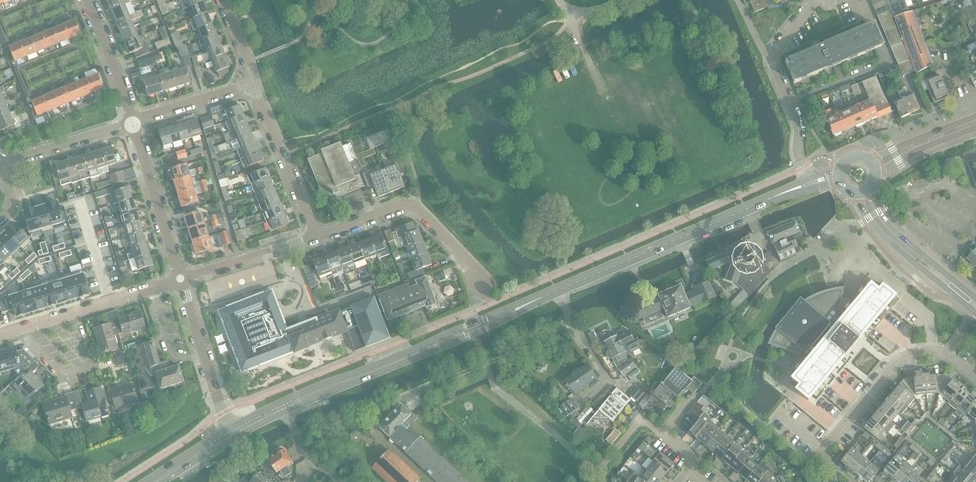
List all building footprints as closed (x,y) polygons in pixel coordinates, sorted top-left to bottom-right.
[(111,10),(125,5),(130,3),(129,0),(107,0),(111,10)] [(189,7),(203,2),(202,0),(176,0),(174,1),(176,5),(182,3),(185,9),(189,7)] [(765,1),(765,0),(756,0),(750,3),(754,13),(767,7),(765,1)] [(872,5),(874,10),(886,6),(884,0),(872,5)] [(904,1),(894,4),(889,6),(893,17),(909,12),(904,1)] [(189,7),(194,18),(207,12),(203,2),(189,7)] [(166,4),(160,6),(164,15),(170,13),(166,4)] [(125,5),(111,10),(116,21),(129,16),(125,5)] [(874,10),(877,16),(888,11),(886,6),(874,10)] [(129,16),(116,21),(120,32),(134,26),(132,21),(143,16),(141,11),(129,16)] [(877,16),(883,32),(895,27),(888,11),(877,16)] [(913,11),(909,12),(893,17),(916,74),(933,65),(928,53),(913,11)] [(194,31),(198,29),(212,23),(207,12),(194,18),(189,20),(194,31)] [(76,20),(64,25),(70,39),(81,34),(76,20)] [(150,20),(140,24),(142,29),(152,25),(150,20)] [(9,48),(13,46),(11,41),(9,42),(0,21),(0,34),(4,44),(6,49),(9,48)] [(55,22),(51,24),(59,43),(70,39),(64,25),(57,28),(55,22)] [(198,29),(203,40),(216,34),(212,23),(198,29)] [(793,57),(788,59),(793,69),(789,71),(793,79),(794,82),(825,69),(824,66),(831,63),(832,66),(833,66),(832,63),(839,60),(840,63),(875,48),(883,45),(874,23),(865,27),(860,29),(857,30),(822,45),(815,48),(793,57)] [(50,31),(42,34),(48,48),(59,43),(51,24),(48,25),(50,31)] [(134,26),(120,32),(125,43),(138,37),(134,26)] [(883,32),(890,48),(902,43),(895,27),(883,32)] [(33,31),(29,33),(37,53),(48,48),(42,34),(35,37),(33,31)] [(28,40),(20,43),(26,57),(37,53),(29,33),(26,34),(28,40)] [(221,45),(216,34),(203,40),(199,41),(202,47),(205,45),(207,51),(221,45)] [(143,35),(125,43),(129,54),(133,52),(136,58),(142,56),(150,52),(143,35)] [(185,45),(181,36),(174,39),(177,48),(180,47),(185,45)] [(975,48),(975,36),(968,41),(963,43),(967,52),(975,48)] [(157,50),(171,44),(168,38),(155,44),(157,50)] [(13,46),(9,48),(15,62),(26,57),(20,43),(13,46)] [(890,48),(893,53),(904,48),(902,43),(890,48)] [(180,47),(183,57),(189,55),(186,45),(185,45),(180,47)] [(207,51),(212,61),(225,56),(221,45),(207,51)] [(893,53),(895,59),(907,54),(904,48),(893,53)] [(907,54),(895,59),(897,65),(909,60),(907,54)] [(200,66),(195,56),(191,57),(195,68),(200,66)] [(225,56),(212,61),(206,64),(208,69),(214,66),(216,72),(230,67),(225,56)] [(155,61),(154,57),(137,62),(139,69),(140,69),(150,66),(156,64),(155,61)] [(909,60),(897,65),(902,77),(914,71),(909,60)] [(150,66),(140,69),(142,75),(152,72),(150,66)] [(204,78),(200,66),(195,68),(198,80),(204,78)] [(26,98),(29,97),(31,96),(19,67),(14,69),(26,98)] [(191,83),(186,68),(172,73),(176,87),(191,83)] [(85,74),(87,79),(93,93),(97,92),(98,94),(105,92),(98,75),(96,69),(85,74)] [(172,73),(160,76),(165,91),(176,87),(172,73)] [(938,75),(919,83),(923,92),(928,90),(934,104),(945,99),(943,97),(947,95),(944,89),(945,89),(943,83),(942,83),(938,75)] [(147,96),(165,91),(160,76),(143,81),(147,96)] [(868,96),(857,101),(866,121),(877,117),(877,118),(891,112),(875,77),(862,82),(868,96)] [(72,85),(65,88),(70,102),(82,98),(76,83),(74,79),(70,80),(72,85)] [(87,79),(76,83),(82,98),(93,93),(87,79)] [(841,92),(852,88),(851,86),(851,87),(850,84),(839,88),(841,92)] [(856,84),(851,86),(852,88),(855,96),(860,94),(856,84)] [(50,94),(42,97),(48,111),(60,107),(54,92),(52,88),(48,90),(50,94)] [(65,88),(54,92),(60,107),(70,102),(65,88)] [(910,113),(919,110),(912,94),(907,96),(905,89),(898,92),(901,99),(894,102),(901,118),(910,114),(910,113)] [(33,95),(31,96),(29,97),(37,116),(48,111),(42,97),(35,100),(33,95)] [(0,102),(0,116),(9,112),(4,100),(0,102)] [(866,121),(857,101),(846,105),(855,126),(866,121)] [(225,111),(229,121),(243,115),(239,105),(237,106),(236,104),(228,107),(227,103),(209,108),(212,116),(225,111)] [(839,105),(834,107),(844,131),(855,126),(846,105),(840,108),(839,105)] [(844,131),(834,107),(821,113),(824,120),(826,119),(833,135),(844,131)] [(0,116),(0,129),(1,131),(15,125),(17,124),(15,117),(12,118),(9,112),(0,116)] [(225,122),(229,132),(247,124),(243,115),(229,121),(225,122)] [(212,116),(206,117),(208,127),(214,126),(215,126),(212,116)] [(196,117),(186,120),(192,138),(202,135),(196,117)] [(204,129),(208,127),(206,117),(200,119),(204,129)] [(186,120),(177,123),(182,141),(192,138),(186,120)] [(177,123),(167,126),(173,144),(182,141),(177,123)] [(251,133),(247,124),(229,132),(233,141),(232,141),(251,133)] [(384,125),(365,132),(367,138),(366,139),(370,149),(392,141),(390,134),(388,135),(384,125)] [(163,147),(173,144),(167,126),(157,129),(163,147)] [(215,132),(214,126),(208,127),(204,129),(206,135),(215,132)] [(255,143),(251,133),(232,141),(231,143),(234,149),(236,150),(237,150),(255,143)] [(237,150),(240,159),(244,158),(259,152),(255,143),(237,150)] [(340,196),(364,186),(358,172),(361,171),(357,160),(349,163),(342,147),(341,143),(321,151),(322,153),(308,159),(324,198),(333,195),(334,195),(334,194),(338,192),(340,196)] [(351,143),(342,147),(349,163),(357,160),(351,143)] [(112,148),(102,151),(107,166),(117,163),(120,161),(119,155),(115,155),(112,148)] [(186,149),(175,153),(176,153),(176,156),(178,160),(184,158),(188,157),(188,156),(186,149)] [(109,172),(107,166),(102,151),(93,154),(100,175),(109,172)] [(263,161),(259,152),(244,158),(240,159),(244,169),(263,161)] [(176,153),(166,156),(168,163),(178,160),(176,156),(176,153)] [(361,168),(366,166),(361,153),(356,155),(361,168)] [(93,154),(84,156),(90,178),(100,175),(93,154)] [(84,156),(74,159),(81,181),(90,178),(84,156)] [(71,184),(81,181),(74,159),(65,162),(71,183),(71,184)] [(395,165),(383,170),(391,192),(401,189),(404,187),(400,175),(406,172),(400,159),(394,162),(395,165)] [(61,186),(71,183),(65,162),(55,165),(56,168),(50,170),(54,183),(60,181),(61,186)] [(187,164),(170,169),(174,182),(191,177),(189,171),(187,164)] [(202,167),(195,169),(197,175),(204,173),(202,167)] [(247,176),(251,185),(255,184),(269,178),(266,169),(247,176)] [(382,196),(391,192),(383,170),(370,175),(369,172),(362,174),(368,187),(374,185),(378,197),(382,196)] [(113,184),(124,181),(121,172),(110,175),(113,184)] [(191,177),(174,182),(178,194),(195,189),(193,184),(191,177)] [(251,185),(255,195),(273,188),(269,178),(255,184),(251,185)] [(108,189),(94,193),(95,194),(96,199),(110,194),(115,193),(115,192),(113,187),(108,189)] [(113,205),(118,203),(132,199),(129,188),(115,192),(115,193),(110,194),(113,205)] [(255,195),(259,204),(277,197),(273,188),(255,195)] [(195,189),(178,194),(182,207),(183,207),(184,211),(200,207),(198,202),(199,202),(197,195),(195,189)] [(74,192),(67,195),(69,201),(76,198),(75,195),(74,192)] [(259,204),(263,213),(281,206),(277,197),(259,204)] [(118,203),(121,214),(135,210),(132,199),(118,203)] [(58,202),(46,205),(54,230),(59,228),(65,226),(64,222),(60,211),(58,202)] [(46,205),(35,209),(42,231),(42,233),(54,230),(46,205)] [(263,213),(267,222),(285,215),(281,206),(263,213)] [(35,209),(24,212),(30,232),(31,234),(42,231),(35,209)] [(121,214),(124,225),(139,221),(135,210),(121,214)] [(235,211),(233,211),(228,213),(232,223),(238,221),(235,211)] [(185,217),(189,229),(205,224),(201,212),(185,217)] [(288,225),(285,215),(267,222),(271,232),(288,225)] [(123,238),(128,237),(128,236),(142,232),(139,221),(124,225),(126,231),(121,233),(123,238)] [(785,238),(785,239),(787,242),(794,239),(794,238),(801,235),(795,221),(768,232),(772,243),(785,238)] [(15,223),(6,231),(20,247),(23,251),(32,242),(29,239),(15,223)] [(402,237),(407,249),(423,242),(418,230),(415,232),(412,223),(395,230),(398,238),(402,237)] [(189,229),(192,242),(209,237),(205,224),(189,229)] [(246,229),(240,230),(234,232),(237,242),(249,238),(246,229)] [(388,242),(394,240),(390,229),(384,232),(388,242)] [(0,237),(0,241),(12,254),(20,247),(6,231),(0,237)] [(224,246),(231,244),(227,231),(220,233),(224,246)] [(128,236),(128,237),(131,247),(145,243),(142,232),(128,236)] [(370,239),(376,255),(378,260),(390,255),(382,235),(370,239)] [(213,249),(209,237),(192,242),(196,254),(213,249)] [(365,259),(376,255),(370,239),(359,243),(365,259)] [(797,245),(794,239),(787,242),(785,239),(786,240),(774,245),(780,261),(796,255),(792,247),(797,245)] [(4,262),(12,254),(0,241),(0,258),(4,262)] [(407,249),(411,259),(427,253),(423,242),(407,249)] [(747,251),(743,242),(724,250),(726,253),(705,262),(710,271),(730,262),(731,263),(726,279),(737,283),(744,290),(730,305),(734,311),(749,295),(771,271),(763,264),(773,260),(769,252),(765,254),(755,256),(753,253),(750,251),(747,251)] [(975,266),(975,244),(975,242),(964,254),(968,258),(968,259),(975,266)] [(127,255),(129,260),(149,254),(145,243),(131,247),(133,253),(127,255)] [(359,243),(348,248),(354,263),(365,259),(359,243)] [(348,248),(336,252),(342,268),(354,263),(348,248)] [(337,270),(342,268),(336,252),(325,256),(333,276),(338,274),(337,270)] [(432,265),(427,253),(411,259),(415,270),(407,273),(410,279),(425,273),(423,268),(432,265)] [(152,265),(149,254),(129,260),(132,271),(145,267),(147,274),(156,271),(154,265),(152,265)] [(328,277),(333,276),(325,256),(313,261),(319,277),(327,274),(328,277)] [(303,267),(312,289),(319,286),(310,264),(303,267)] [(72,273),(61,276),(69,301),(79,297),(73,277),(72,273)] [(73,277),(79,297),(90,294),(87,286),(83,274),(73,277)] [(61,276),(51,279),(58,304),(69,301),(61,276)] [(371,276),(365,278),(361,280),(363,286),(373,281),(371,276)] [(426,277),(416,281),(426,308),(436,304),(426,277)] [(51,279),(40,283),(41,285),(48,307),(58,304),(51,279)] [(632,307),(630,312),(633,318),(639,320),(643,318),(660,310),(663,309),(667,318),(690,308),(690,307),(702,302),(702,303),(722,294),(714,282),(709,284),(708,281),(695,287),(696,290),(685,295),(681,285),(657,295),(657,296),(632,307)] [(349,284),(352,290),(358,288),(355,282),(349,284)] [(343,283),(337,285),(339,291),(341,291),(345,289),(343,283)] [(408,283),(378,295),(387,320),(425,306),(417,285),(410,287),(408,283)] [(771,340),(769,343),(771,344),(793,352),(800,355),(803,351),(810,356),(793,377),(792,379),(793,380),(800,385),(796,390),(808,400),(815,392),(870,325),(895,296),(882,285),(879,290),(875,287),(871,283),(870,285),(857,300),(854,304),(842,297),(842,293),(843,288),(844,285),(839,286),(836,286),(833,287),(829,288),(829,291),(822,293),(819,294),(816,296),(813,297),(812,297),(810,299),(803,303),(799,299),(798,300),(797,302),(796,304),(796,306),(797,307),(795,309),(793,310),(786,317),(779,325),(774,334),(771,340)] [(41,285),(30,288),(31,290),(38,310),(48,307),(41,285)] [(341,291),(339,291),(341,297),(347,295),(345,289),(341,291)] [(22,293),(21,293),(27,313),(38,310),(31,290),(22,293)] [(10,297),(4,299),(5,301),(8,311),(14,309),(16,317),(27,313),(21,293),(22,293),(21,291),(10,294),(10,297)] [(271,291),(219,312),(242,372),(294,352),(294,353),(308,348),(308,346),(311,345),(341,334),(346,331),(348,337),(354,350),(389,337),(373,297),(367,299),(327,315),(324,310),(314,314),(316,319),(286,331),(271,291)] [(319,294),(314,296),(318,306),(323,304),(319,294)] [(120,322),(115,324),(118,334),(123,333),(123,334),(145,328),(140,312),(119,318),(120,322)] [(113,336),(118,334),(115,324),(110,325),(110,324),(96,328),(100,342),(98,342),(101,352),(117,347),(113,336)] [(616,336),(604,342),(609,350),(608,350),(606,354),(608,357),(612,359),(613,358),(618,368),(624,376),(636,366),(630,358),(628,360),(625,353),(624,352),(625,352),(622,347),(626,345),(629,352),(630,353),(632,352),(641,348),(635,335),(632,336),(629,330),(617,336),(616,336)] [(593,331),(588,334),(593,343),(598,341),(593,331)] [(160,390),(184,382),(180,366),(171,368),(168,361),(160,363),(153,341),(144,343),(144,344),(136,346),(131,348),(140,377),(136,378),(140,391),(153,387),(150,377),(156,375),(160,390)] [(21,366),(25,370),(26,371),(35,362),(24,349),(16,352),(15,348),(0,353),(0,373),(21,366)] [(118,367),(130,363),(127,353),(115,357),(118,367)] [(26,375),(14,386),(20,392),(22,390),(31,399),(44,386),(32,373),(39,366),(35,362),(26,371),(25,370),(23,372),(26,375)] [(582,388),(597,377),(587,364),(579,369),(577,368),(570,372),(572,374),(565,379),(576,395),(583,390),(582,388)] [(670,406),(687,386),(695,393),(703,383),(694,376),(691,380),(676,367),(654,393),(663,400),(664,402),(666,404),(669,405),(670,406)] [(638,368),(628,375),(631,380),(641,372),(638,368)] [(938,393),(939,393),(945,374),(925,376),(927,394),(938,393)] [(941,394),(950,401),(961,387),(945,374),(939,393),(941,394)] [(916,395),(927,394),(925,376),(905,378),(914,395),(916,395)] [(913,396),(914,395),(905,378),(892,393),(908,407),(915,398),(913,396)] [(116,408),(137,402),(132,384),(111,391),(116,408)] [(238,384),(230,387),(234,397),(241,394),(238,384)] [(630,395),(637,401),(645,392),(637,386),(630,395)] [(613,421),(615,419),(617,418),(619,416),(619,414),(631,399),(617,387),(593,417),(596,418),(600,419),(603,419),(607,418),(610,419),(613,421)] [(956,410),(958,408),(969,394),(961,387),(950,401),(948,403),(956,410)] [(78,391),(72,393),(77,409),(82,408),(86,420),(100,416),(100,417),(108,415),(101,388),(87,392),(90,402),(82,405),(78,391)] [(70,411),(77,409),(72,393),(65,395),(67,400),(59,403),(58,400),(43,404),(49,424),(72,418),(70,411)] [(901,415),(908,407),(892,393),(885,402),(899,413),(901,415)] [(966,415),(975,403),(975,400),(969,394),(958,408),(966,415)] [(566,416),(577,409),(570,399),(559,406),(560,408),(564,412),(566,416)] [(697,402),(695,405),(701,410),(703,407),(697,402)] [(892,421),(899,413),(885,402),(878,410),(892,421)] [(975,423),(975,403),(966,415),(975,422),(975,423)] [(435,480),(437,481),(468,481),(441,457),(432,448),(404,422),(411,414),(401,404),(379,427),(389,437),(389,439),(393,443),(396,442),(435,480)] [(22,405),(16,411),(22,416),(28,410),(22,405)] [(704,412),(701,410),(695,405),(691,409),(700,417),(704,412)] [(588,406),(576,419),(581,423),(583,421),(588,415),(593,410),(588,406)] [(699,418),(700,417),(691,409),(687,414),(696,421),(688,431),(696,438),(708,425),(699,418)] [(895,424),(892,421),(878,410),(871,418),(885,430),(888,432),(895,424)] [(33,413),(28,418),(33,422),(37,417),(33,413)] [(588,415),(583,421),(586,424),(592,418),(588,415)] [(574,416),(569,421),(577,428),(581,423),(576,419),(574,416)] [(878,438),(885,430),(871,418),(864,427),(878,438)] [(716,431),(708,425),(696,438),(701,443),(695,450),(698,453),(716,431)] [(621,434),(615,429),(608,437),(614,442),(621,434)] [(717,430),(716,431),(698,453),(701,456),(708,448),(713,452),(726,436),(717,430)] [(712,464),(715,467),(734,443),(726,436),(713,452),(718,456),(712,464)] [(643,443),(638,448),(643,453),(648,448),(643,443)] [(724,462),(730,466),(742,450),(734,443),(715,467),(718,469),(724,462)] [(841,461),(850,469),(861,455),(852,447),(841,461)] [(892,455),(882,447),(880,451),(889,458),(892,455)] [(287,466),(293,462),(284,449),(280,448),(276,450),(276,454),(267,460),(276,473),(280,471),(284,478),(291,473),(287,466)] [(598,459),(602,455),(593,448),(590,451),(598,459)] [(751,457),(742,450),(730,466),(735,470),(728,478),(732,480),(749,459),(751,457)] [(419,481),(387,451),(372,467),(388,481),(417,481),(418,481),(419,481)] [(660,452),(653,461),(667,472),(674,464),(660,452)] [(884,470),(893,477),(906,461),(897,454),(884,470)] [(870,462),(861,455),(850,469),(859,476),(870,462)] [(749,459),(732,480),(733,481),(736,481),(741,475),(746,480),(758,466),(749,459)] [(964,467),(975,477),(975,463),(970,459),(964,467)] [(667,472),(653,461),(646,469),(662,481),(668,481),(663,477),(667,472)] [(913,471),(915,469),(906,461),(893,477),(898,481),(904,481),(913,471)] [(774,473),(760,462),(758,466),(746,480),(749,481),(759,481),(760,480),(762,481),(772,481),(777,479),(774,473)] [(870,462),(859,476),(866,481),(869,481),(879,470),(870,462)] [(964,467),(960,464),(953,473),(957,475),(965,481),(974,481),(975,480),(975,477),(964,467)] [(646,469),(640,477),(640,478),(645,481),(662,481),(646,469)] [(913,471),(904,481),(919,481),(922,478),(913,471)] [(241,480),(240,481),(269,481),(256,473),(252,480),(249,478),(246,478),(244,479),(241,480)] [(640,478),(640,477),(638,476),(634,473),(627,481),(628,481),(645,481),(640,478)]
